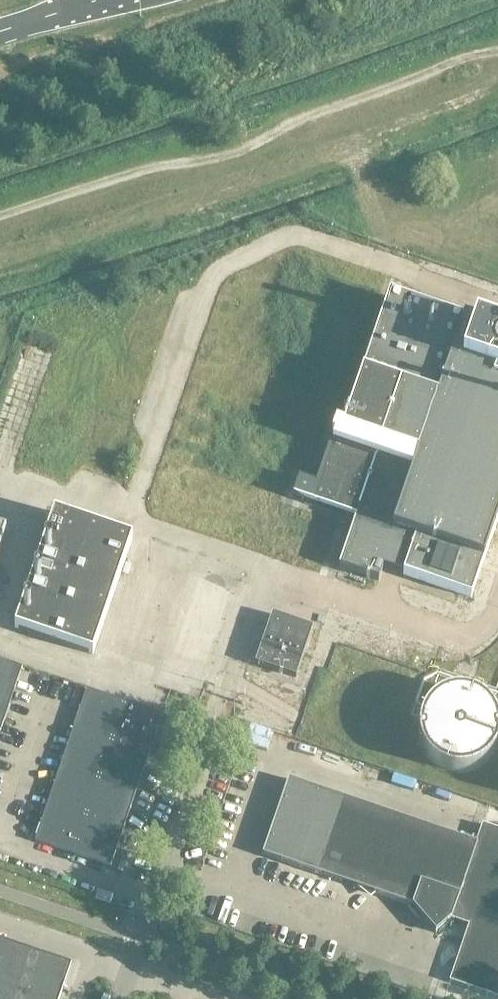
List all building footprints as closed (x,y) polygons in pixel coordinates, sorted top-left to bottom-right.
[(293,497),(320,506),(356,518),(339,567),(378,581),(395,531),(415,538),(403,574),(471,598),(497,517),(497,334),(391,298),(345,432),(334,428),(315,485),(299,479),(293,497)] [(92,654),(132,538),(54,512),(14,628),(92,654)] [(296,677),(312,628),(272,614),(255,663),(296,677)] [(0,660),(0,731),(22,667),(0,660)] [(162,715),(86,689),(34,841),(110,867),(162,715)] [(419,726),(418,730),(418,734),(418,738),(419,743),(421,747),(422,750),(424,754),(427,758),(430,761),(433,764),(436,766),(440,768),(444,770),(448,771),(452,772),(456,773),(461,773),(465,772),(469,771),(473,770),(477,768),(478,768),(482,765),(485,763),(488,760),(491,757),(493,753),(495,749),(497,745),(497,742),(497,723),(497,720),(496,716),(494,713),(492,709),(489,706),(486,703),(483,700),(479,697),(476,695),(472,694),(468,693),(465,692),(461,692),(457,692),(452,692),(448,693),(444,694),(440,696),(437,698),(433,701),(430,703),(427,707),(425,710),(422,714),(421,718),(419,722),(419,726)] [(318,874),(412,906),(435,933),(450,919),(468,925),(449,982),(497,998),(497,830),(482,824),(475,843),(287,778),(261,855),(318,874)] [(0,940),(0,998),(59,998),(71,964),(0,940)]
